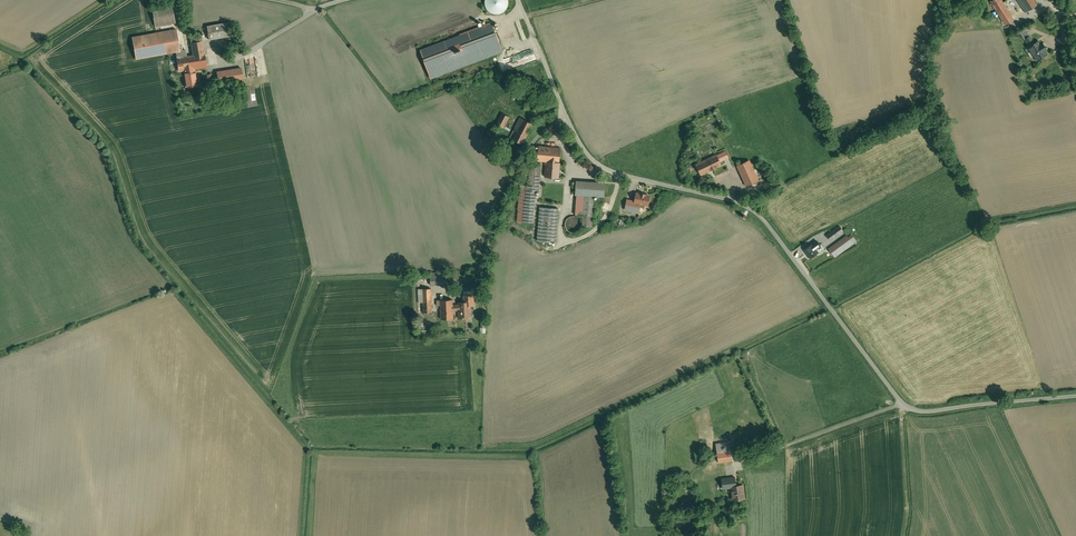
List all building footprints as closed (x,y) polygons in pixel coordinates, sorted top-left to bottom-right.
[(488,11),(491,13),(495,15),(499,15),(503,14),(506,11),(508,8),(509,4),(509,0),(486,0),(485,3),(486,7),(488,11)] [(1001,0),(992,0),(990,1),(1005,25),(1014,19),(1001,0)] [(1033,0),(1017,0),(1025,12),(1037,5),(1033,0)] [(171,4),(152,7),(155,26),(175,23),(171,4)] [(229,22),(207,26),(209,39),(231,36),(229,22)] [(492,24),(421,50),(431,78),(502,51),(492,24)] [(132,37),(135,57),(180,49),(176,29),(132,37)] [(1025,29),(1019,32),(1024,39),(1025,39),(1030,36),(1025,29)] [(1030,36),(1025,39),(1030,46),(1029,47),(1037,60),(1046,54),(1038,41),(1034,43),(1030,36)] [(193,55),(187,56),(186,50),(176,51),(179,71),(184,70),(194,69),(206,67),(202,40),(191,42),(193,55)] [(534,48),(504,58),(508,69),(537,60),(534,48)] [(245,59),(247,77),(257,75),(254,57),(245,59)] [(241,68),(217,72),(218,82),(243,78),(241,68)] [(194,69),(184,70),(186,81),(184,81),(185,87),(197,85),(194,69)] [(529,91),(522,87),(518,95),(526,99),(529,91)] [(509,116),(502,113),(496,125),(504,128),(509,116)] [(532,124),(520,118),(514,130),(517,131),(513,139),(523,144),(532,124)] [(561,148),(549,147),(538,146),(537,160),(545,161),(560,162),(561,148)] [(726,150),(716,155),(719,162),(729,157),(726,150)] [(716,155),(702,162),(702,161),(696,164),(701,174),(721,165),(719,162),(716,155)] [(749,159),(737,165),(747,186),(759,180),(749,159)] [(560,162),(545,161),(545,164),(546,164),(545,177),(559,178),(560,162)] [(528,185),(520,185),(517,221),(533,222),(535,200),(536,191),(539,191),(541,163),(530,163),(528,185)] [(605,183),(577,181),(576,194),(577,194),(594,195),(604,196),(605,183)] [(645,194),(641,193),(640,194),(636,193),(635,201),(635,202),(641,203),(642,205),(645,205),(646,205),(648,205),(650,196),(645,195),(645,194)] [(594,195),(577,194),(575,214),(583,215),(582,226),(592,227),(594,195)] [(641,203),(635,202),(635,201),(627,199),(625,209),(637,212),(638,206),(641,203)] [(559,208),(540,207),(537,240),(556,242),(559,208)] [(572,216),(571,216),(570,216),(569,217),(568,217),(567,218),(567,219),(566,220),(566,221),(565,221),(565,222),(565,223),(565,224),(565,225),(565,226),(566,228),(566,229),(567,230),(568,231),(569,231),(571,232),(572,232),(574,232),(576,232),(577,232),(578,231),(579,230),(580,229),(581,228),(581,227),(582,226),(582,225),(582,224),(582,222),(581,221),(581,220),(580,219),(580,218),(579,218),(578,217),(577,216),(576,216),(574,216),(573,216),(572,216)] [(839,226),(821,239),(824,243),(825,244),(843,231),(839,226)] [(847,235),(828,249),(835,257),(856,241),(851,235),(848,237),(847,235)] [(812,244),(804,250),(810,258),(818,252),(815,249),(820,246),(817,241),(812,244)] [(443,272),(430,273),(431,285),(444,284),(443,272)] [(431,288),(418,289),(419,302),(423,302),(431,302),(431,288)] [(474,304),(474,295),(465,295),(466,302),(466,304),(470,304),(474,304)] [(453,299),(440,299),(441,318),(453,318),(453,309),(453,305),(453,299)] [(431,302),(423,302),(424,312),(432,312),(431,302)] [(466,302),(458,302),(458,305),(453,305),(453,309),(458,309),(459,318),(466,318),(466,316),(470,316),(470,304),(466,304),(466,302)] [(730,442),(716,444),(718,462),(732,460),(730,442)] [(734,469),(721,471),(723,488),(731,487),(732,500),(745,499),(743,485),(736,485),(734,469)]
